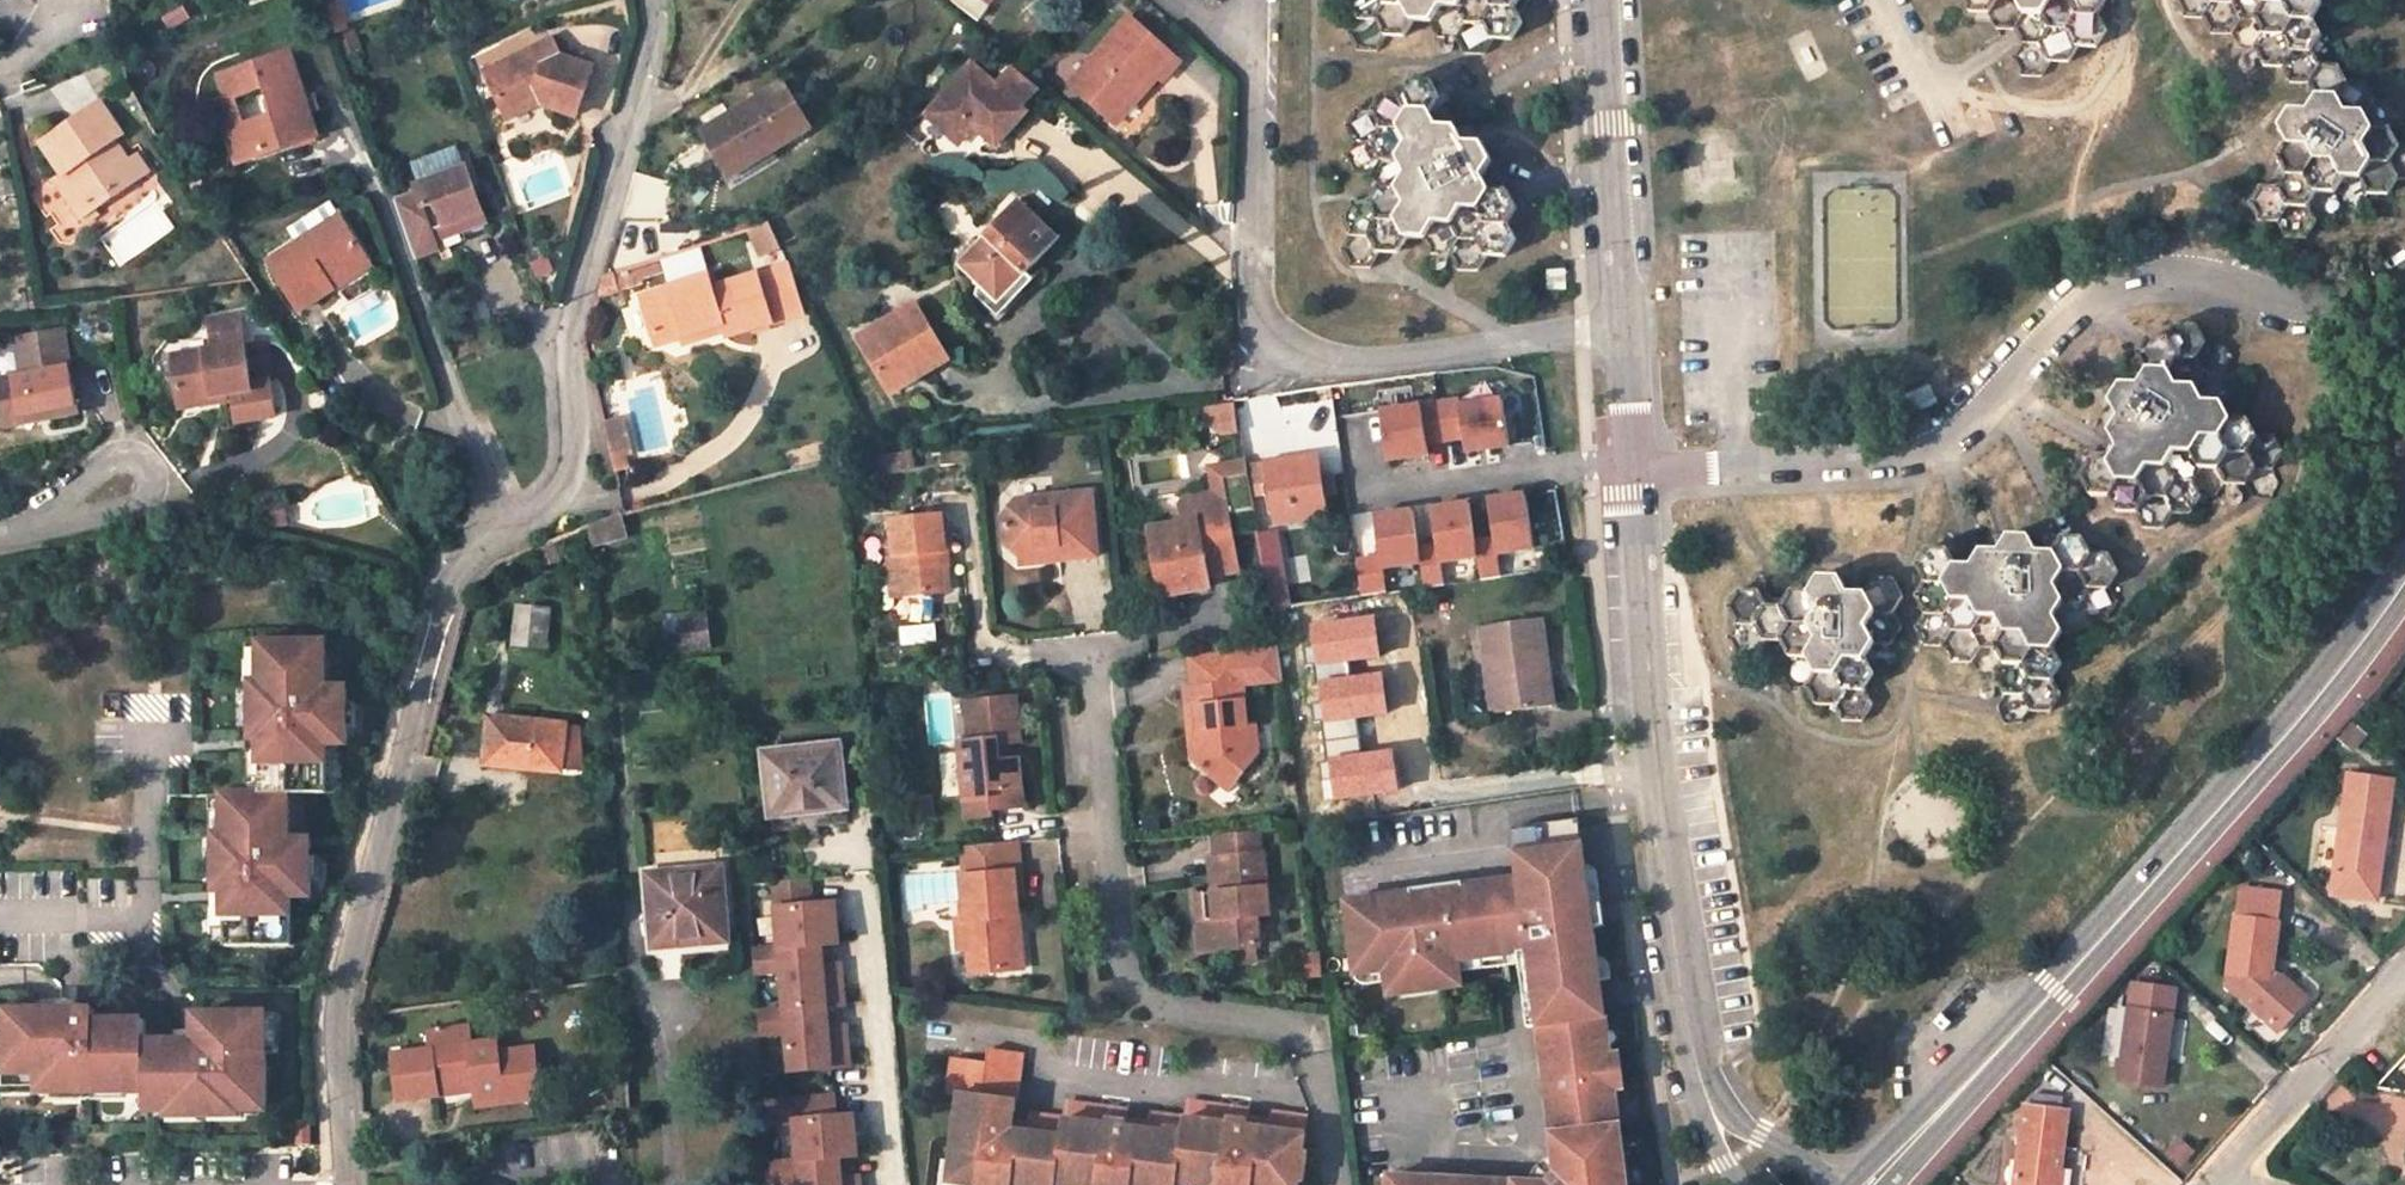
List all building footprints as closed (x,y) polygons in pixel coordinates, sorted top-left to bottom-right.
[(1349,1),(1357,17),(1347,32),(1357,50),(1375,50),(1384,36),(1401,36),(1412,20),(1431,20),(1441,38),(1456,38),(1464,53),(1485,53),(1494,38),(1512,38),(1523,22),(1514,6),(1518,0),(1350,0),(1349,1)] [(1966,3),(1971,13),(1989,13),(1997,29),(2013,29),(2015,29),(2022,44),(2013,58),(2022,76),(2041,76),(2050,61),(2068,62),(2078,46),(2098,46),(2108,31),(2099,14),(2108,0),(1964,0),(1966,3)] [(2187,17),(2205,17),(2214,34),(2233,34),(2241,20),(2258,19),(2266,34),(2256,49),(2265,67),(2284,67),(2292,82),(2309,83),(2317,96),(2309,109),(2291,109),(2280,125),(2290,143),(2280,158),(2289,173),(2280,189),(2261,189),(2252,204),(2261,222),(2281,223),(2289,239),(2306,239),(2314,225),(2333,226),(2342,209),(2361,210),(2370,194),(2389,194),(2398,178),(2404,178),(2404,145),(2400,145),(2391,128),(2400,113),(2392,98),(2374,98),(2365,82),(2348,82),(2338,64),(2348,47),(2342,35),(2323,35),(2315,19),(2324,5),(2342,5),(2345,0),(2177,0),(2187,17)] [(1180,63),(1129,18),(1071,83),(1111,119),(1140,87),(1146,92),(1159,77),(1164,82),(1180,63)] [(484,73),(501,117),(537,104),(539,110),(572,125),(594,80),(559,66),(553,48),(484,73)] [(225,132),(237,165),(318,136),(289,52),(217,77),(225,102),(233,99),(264,88),(274,116),(242,127),(225,132)] [(975,65),(929,115),(957,138),(972,121),(978,126),(1001,146),(1029,114),(1027,112),(1003,91),(975,65)] [(1410,80),(1401,95),(1381,95),(1373,109),(1355,109),(1345,126),(1354,141),(1344,157),(1353,174),(1372,174),(1380,188),(1371,202),(1352,202),(1342,217),(1351,235),(1342,249),(1351,266),(1370,267),(1379,252),(1397,253),(1406,238),(1424,238),(1433,254),(1450,254),(1458,269),(1480,269),(1488,256),(1506,256),(1517,238),(1508,222),(1517,207),(1509,191),(1491,191),(1483,174),(1492,160),(1483,144),(1465,143),(1456,127),(1438,127),(1431,110),(1439,96),(1431,80),(1410,80)] [(1003,91),(1027,112),(1035,102),(1012,81),(1003,91)] [(774,151),(811,128),(784,83),(704,131),(730,174),(773,148),(774,151)] [(1140,87),(1111,119),(1117,125),(1146,92),(1140,87)] [(225,132),(242,127),(233,99),(225,102),(216,105),(225,132)] [(41,142),(63,175),(55,180),(76,212),(104,194),(109,201),(140,181),(128,162),(115,143),(124,136),(101,103),(41,142)] [(503,124),(539,110),(537,104),(501,117),(503,124)] [(972,121),(957,138),(963,143),(978,126),(972,121)] [(128,162),(140,181),(149,175),(137,157),(128,162)] [(392,200),(414,260),(439,252),(432,232),(484,214),(467,166),(415,185),(417,191),(392,200)] [(104,194),(76,212),(81,219),(109,201),(104,194)] [(1035,280),(1027,272),(1058,238),(1020,203),(959,266),(982,289),(977,295),(1000,317),(1035,280)] [(432,232),(439,252),(469,242),(465,230),(487,222),(484,214),(432,232)] [(339,215),(268,262),(299,313),(335,290),(330,283),(367,259),(339,215)] [(330,283),(335,290),(372,266),(367,259),(330,283)] [(757,273),(772,323),(812,311),(790,263),(757,273)] [(633,266),(615,272),(618,283),(637,277),(633,266)] [(598,298),(620,291),(618,283),(615,272),(604,275),(598,298)] [(642,295),(655,342),(681,334),(723,321),(727,332),(729,338),(772,323),(757,273),(713,287),(708,274),(642,295)] [(949,362),(918,305),(859,338),(890,394),(949,362)] [(209,350),(170,355),(177,402),(226,395),(242,392),(248,391),(247,385),(244,358),(238,320),(206,324),(209,350)] [(723,321),(681,334),(685,346),(727,332),(723,321)] [(2150,337),(2140,354),(2148,370),(2142,382),(2121,382),(2116,391),(2110,400),(2120,417),(2110,432),(2119,445),(2109,462),(2092,461),(2083,476),(2092,495),(2111,495),(2119,511),(2137,510),(2147,527),(2166,527),(2175,512),(2192,513),(2201,498),(2222,498),(2231,483),(2247,483),(2256,499),(2272,499),(2282,483),(2274,468),(2283,452),(2274,434),(2257,434),(2249,418),(2231,418),(2223,403),(2234,386),(2225,371),(2233,359),(2223,340),(2206,340),(2198,325),(2177,324),(2168,338),(2150,337)] [(74,402),(61,331),(23,339),(29,374),(19,376),(0,380),(0,388),(5,416),(74,402)] [(23,339),(13,340),(19,376),(29,374),(23,339)] [(244,358),(247,385),(268,382),(265,356),(244,358)] [(248,391),(242,392),(248,427),(283,422),(277,380),(268,382),(247,385),(248,391)] [(227,404),(226,395),(177,402),(178,411),(227,404)] [(1440,400),(1446,439),(1465,436),(1467,451),(1510,444),(1503,398),(1461,405),(1460,397),(1440,400)] [(1231,400),(1202,404),(1205,421),(1220,419),(1222,433),(1236,431),(1231,400)] [(1381,409),(1389,459),(1430,453),(1428,443),(1446,440),(1446,439),(1440,400),(1381,409)] [(76,412),(74,402),(5,416),(7,426),(76,412)] [(624,416),(601,422),(611,458),(613,471),(632,466),(629,454),(634,453),(624,416)] [(910,447),(883,451),(886,469),(912,465),(910,447)] [(876,452),(878,470),(886,469),(883,451),(878,451),(876,452)] [(1267,462),(1271,488),(1276,523),(1327,516),(1318,455),(1267,462)] [(1211,584),(1209,572),(1239,566),(1228,513),(1253,508),(1250,491),(1245,465),(1244,458),(1220,462),(1216,472),(1220,490),(1189,496),(1183,509),(1186,526),(1153,533),(1163,593),(1211,584)] [(1245,465),(1250,491),(1271,488),(1267,462),(1245,465)] [(1059,545),(1060,560),(1098,556),(1091,493),(1015,502),(1003,516),(1006,547),(1021,556),(1040,555),(1040,546),(1059,545)] [(1503,576),(1499,551),(1536,545),(1528,493),(1491,498),(1497,538),(1477,541),(1479,554),(1483,579),(1503,576)] [(1446,583),(1443,560),(1479,554),(1477,541),(1471,501),(1433,507),(1439,545),(1420,548),(1423,563),(1426,586),(1446,583)] [(1388,593),(1384,568),(1423,563),(1420,548),(1415,510),(1376,515),(1382,557),(1359,560),(1364,596),(1388,593)] [(288,512),(262,516),(264,532),(290,529),(288,512)] [(1288,607),(1284,586),(1281,566),(1272,513),(1254,515),(1271,609),(1288,607)] [(620,514),(591,525),(592,546),(626,537),(620,514)] [(898,557),(901,596),(948,592),(941,516),(891,521),(893,557),(898,557)] [(1927,549),(1917,565),(1926,581),(1917,596),(1925,613),(1916,627),(1926,645),(1944,645),(1953,662),(1971,662),(1980,678),(1996,679),(2002,689),(2006,697),(1999,709),(2006,722),(2025,723),(2033,710),(2051,710),(2061,695),(2052,680),(2064,661),(2054,646),(2063,633),(2082,633),(2090,620),(2108,620),(2118,603),(2110,587),(2119,571),(2110,553),(2092,553),(2084,538),(2063,537),(2054,552),(2038,551),(2030,537),(2020,537),(2009,536),(2000,550),(1981,550),(1973,564),(1957,564),(1949,549),(1927,549)] [(553,539),(534,547),(541,565),(560,557),(553,539)] [(1021,556),(1022,564),(1060,560),(1059,545),(1040,546),(1040,555),(1021,556)] [(887,558),(890,597),(901,596),(898,557),(893,557),(887,558)] [(1311,582),(1309,563),(1281,566),(1284,586),(1311,582)] [(1875,578),(1867,592),(1848,592),(1840,577),(1832,577),(1821,576),(1813,591),(1793,591),(1784,606),(1766,607),(1757,590),(1738,590),(1730,606),(1739,622),(1729,639),(1738,655),(1757,656),(1766,673),(1782,673),(1790,688),(1807,687),(1815,704),(1838,704),(1846,720),(1863,720),(1872,705),(1863,690),(1873,675),(1892,675),(1901,661),(1892,644),(1903,626),(1894,612),(1904,595),(1894,578),(1875,578)] [(1274,625),(1291,623),(1288,607),(1271,609),(1274,625)] [(543,642),(545,614),(520,612),(517,639),(543,642)] [(1554,704),(1542,620),(1481,629),(1493,713),(1554,704)] [(711,648),(709,621),(667,625),(669,651),(711,648)] [(224,947),(289,946),(288,901),(308,901),(308,845),(287,845),(287,796),(320,796),(319,750),(348,750),(347,694),(321,694),(320,645),(257,646),(259,686),(252,686),(253,741),(260,741),(260,756),(261,796),(224,796),(225,835),(216,835),(216,892),(224,892),(224,907),(224,947)] [(1277,647),(1230,651),(1232,673),(1236,673),(1280,669),(1277,647)] [(1188,715),(1189,726),(1208,744),(1218,734),(1232,746),(1255,718),(1252,692),(1243,693),(1242,680),(1237,680),(1236,673),(1232,673),(1230,651),(1189,655),(1192,687),(1185,688),(1186,699),(1196,699),(1197,714),(1188,715)] [(1005,740),(1019,739),(1014,695),(964,700),(967,739),(959,740),(963,797),(990,795),(990,807),(1021,805),(1017,757),(1006,758),(996,758),(995,741),(1005,740)] [(1386,769),(1377,707),(1329,714),(1337,777),(1386,769)] [(2347,746),(2362,729),(2350,718),(2335,735),(2347,746)] [(529,769),(560,771),(564,727),(490,720),(487,758),(529,761),(529,769)] [(582,728),(564,727),(560,771),(578,773),(582,728)] [(1218,734),(1208,744),(1222,757),(1232,746),(1218,734)] [(772,822),(848,813),(839,737),(764,745),(772,822)] [(996,758),(1006,758),(1005,740),(995,741),(996,758)] [(253,741),(242,741),(243,756),(260,756),(260,741),(253,741)] [(487,758),(486,765),(529,769),(529,761),(487,758)] [(2332,894),(2374,899),(2377,873),(2390,777),(2348,772),(2340,832),(2321,829),(2316,868),(2335,870),(2332,894)] [(965,816),(991,814),(990,807),(990,795),(963,797),(965,816)] [(935,818),(932,798),(911,801),(914,821),(935,818)] [(773,837),(850,828),(848,813),(772,822),(773,837)] [(1578,930),(1598,927),(1593,889),(1585,823),(1515,833),(1522,881),(1526,910),(1521,912),(1522,921),(1576,914),(1578,930)] [(1012,840),(961,845),(967,918),(970,947),(972,971),(1015,968),(1011,915),(1018,914),(1012,840)] [(1212,891),(1215,918),(1207,918),(1210,950),(1260,946),(1257,915),(1269,914),(1263,853),(1209,859),(1212,891)] [(648,875),(655,947),(689,945),(688,938),(727,935),(722,869),(648,875)] [(814,878),(747,884),(749,912),(778,910),(781,948),(819,945),(838,944),(834,904),(816,905),(814,878)] [(1358,904),(1363,942),(1353,943),(1358,981),(1389,978),(1393,1003),(1466,993),(1463,966),(1534,957),(1539,994),(1605,985),(1598,927),(1578,930),(1576,914),(1522,921),(1521,912),(1526,910),(1522,881),(1450,891),(1451,900),(1434,902),(1433,889),(1414,890),(1414,896),(1358,904)] [(1451,900),(1450,891),(1450,887),(1433,889),(1434,902),(1451,900)] [(2271,963),(2277,922),(2281,894),(2239,889),(2226,974),(2269,980),(2271,963)] [(1210,950),(1207,918),(1215,918),(1212,891),(1195,892),(1200,951),(1210,950)] [(216,892),(206,892),(206,907),(224,907),(224,892),(216,892)] [(970,947),(967,918),(957,919),(960,948),(970,947)] [(688,938),(689,945),(727,942),(727,935),(688,938)] [(781,948),(752,951),(754,975),(781,972),(784,1010),(825,1007),(843,1005),(839,967),(821,969),(819,945),(781,948)] [(2269,980),(2226,974),(2224,981),(2278,1029),(2310,994),(2276,964),(2271,963),(2269,980)] [(2147,972),(2145,985),(2159,986),(2161,974),(2147,972)] [(2162,1086),(2171,1016),(2174,988),(2159,986),(2145,985),(2130,983),(2127,1009),(2105,1007),(2099,1055),(2121,1058),(2118,1081),(2162,1086)] [(1539,994),(1543,1026),(1608,1018),(1606,996),(1605,985),(1539,994)] [(784,1010),(757,1012),(759,1036),(786,1034),(789,1072),(848,1067),(844,1029),(827,1031),(825,1007),(784,1010)] [(182,1042),(147,1042),(147,1022),(97,1022),(97,1011),(7,1013),(8,1048),(0,1048),(0,1095),(55,1094),(55,1088),(127,1087),(127,1093),(147,1093),(147,1114),(167,1114),(167,1108),(239,1107),(266,1107),(266,1015),(181,1016),(182,1042)] [(1608,1018),(1543,1026),(1549,1079),(1556,1078),(1558,1096),(1551,1097),(1559,1159),(1564,1163),(1546,1180),(1545,1184),(1463,1181),(1463,1184),(1630,1184),(1618,1091),(1613,1053),(1608,1018)] [(394,1055),(400,1102),(438,1096),(437,1085),(458,1083),(459,1094),(475,1092),(477,1109),(541,1099),(534,1048),(498,1053),(496,1041),(470,1044),(468,1027),(428,1032),(430,1050),(394,1055)] [(1014,1121),(1022,1054),(989,1050),(987,1064),(953,1059),(948,1091),(961,1093),(950,1183),(967,1184),(1299,1184),(1299,1180),(1304,1180),(1307,1155),(1302,1155),(1307,1116),(1274,1112),(1273,1119),(1272,1127),(1247,1124),(1247,1117),(1248,1109),(1189,1102),(1187,1116),(1152,1112),(1151,1122),(1150,1130),(1126,1126),(1126,1119),(1127,1110),(1068,1102),(1065,1118),(1031,1114),(1030,1123),(1029,1131),(1013,1129),(1014,1121)] [(1613,1053),(1618,1091),(1628,1090),(1625,1068),(1623,1052),(1613,1053)] [(437,1085),(438,1096),(459,1094),(458,1083),(437,1085)] [(127,1087),(55,1088),(55,1094),(55,1103),(127,1102),(127,1093),(127,1087)] [(2035,1096),(2033,1106),(2061,1109),(2062,1099),(2035,1096)] [(832,1097),(765,1102),(767,1126),(794,1124),(796,1162),(837,1158),(855,1157),(852,1119),(834,1121),(832,1097)] [(2061,1109),(2033,1106),(2023,1105),(2013,1184),(2058,1184),(2064,1134),(2067,1110),(2061,1109)] [(239,1122),(239,1107),(167,1108),(167,1114),(167,1123),(239,1122)] [(1272,1127),(1273,1119),(1247,1117),(1247,1124),(1272,1127)] [(1150,1130),(1151,1122),(1126,1119),(1126,1126),(1150,1130)] [(308,1120),(296,1120),(297,1143),(309,1143),(308,1120)] [(1029,1131),(1030,1123),(1014,1121),(1013,1129),(1029,1131)] [(770,1164),(772,1184),(856,1184),(856,1179),(838,1181),(837,1158),(796,1162),(770,1164)]
